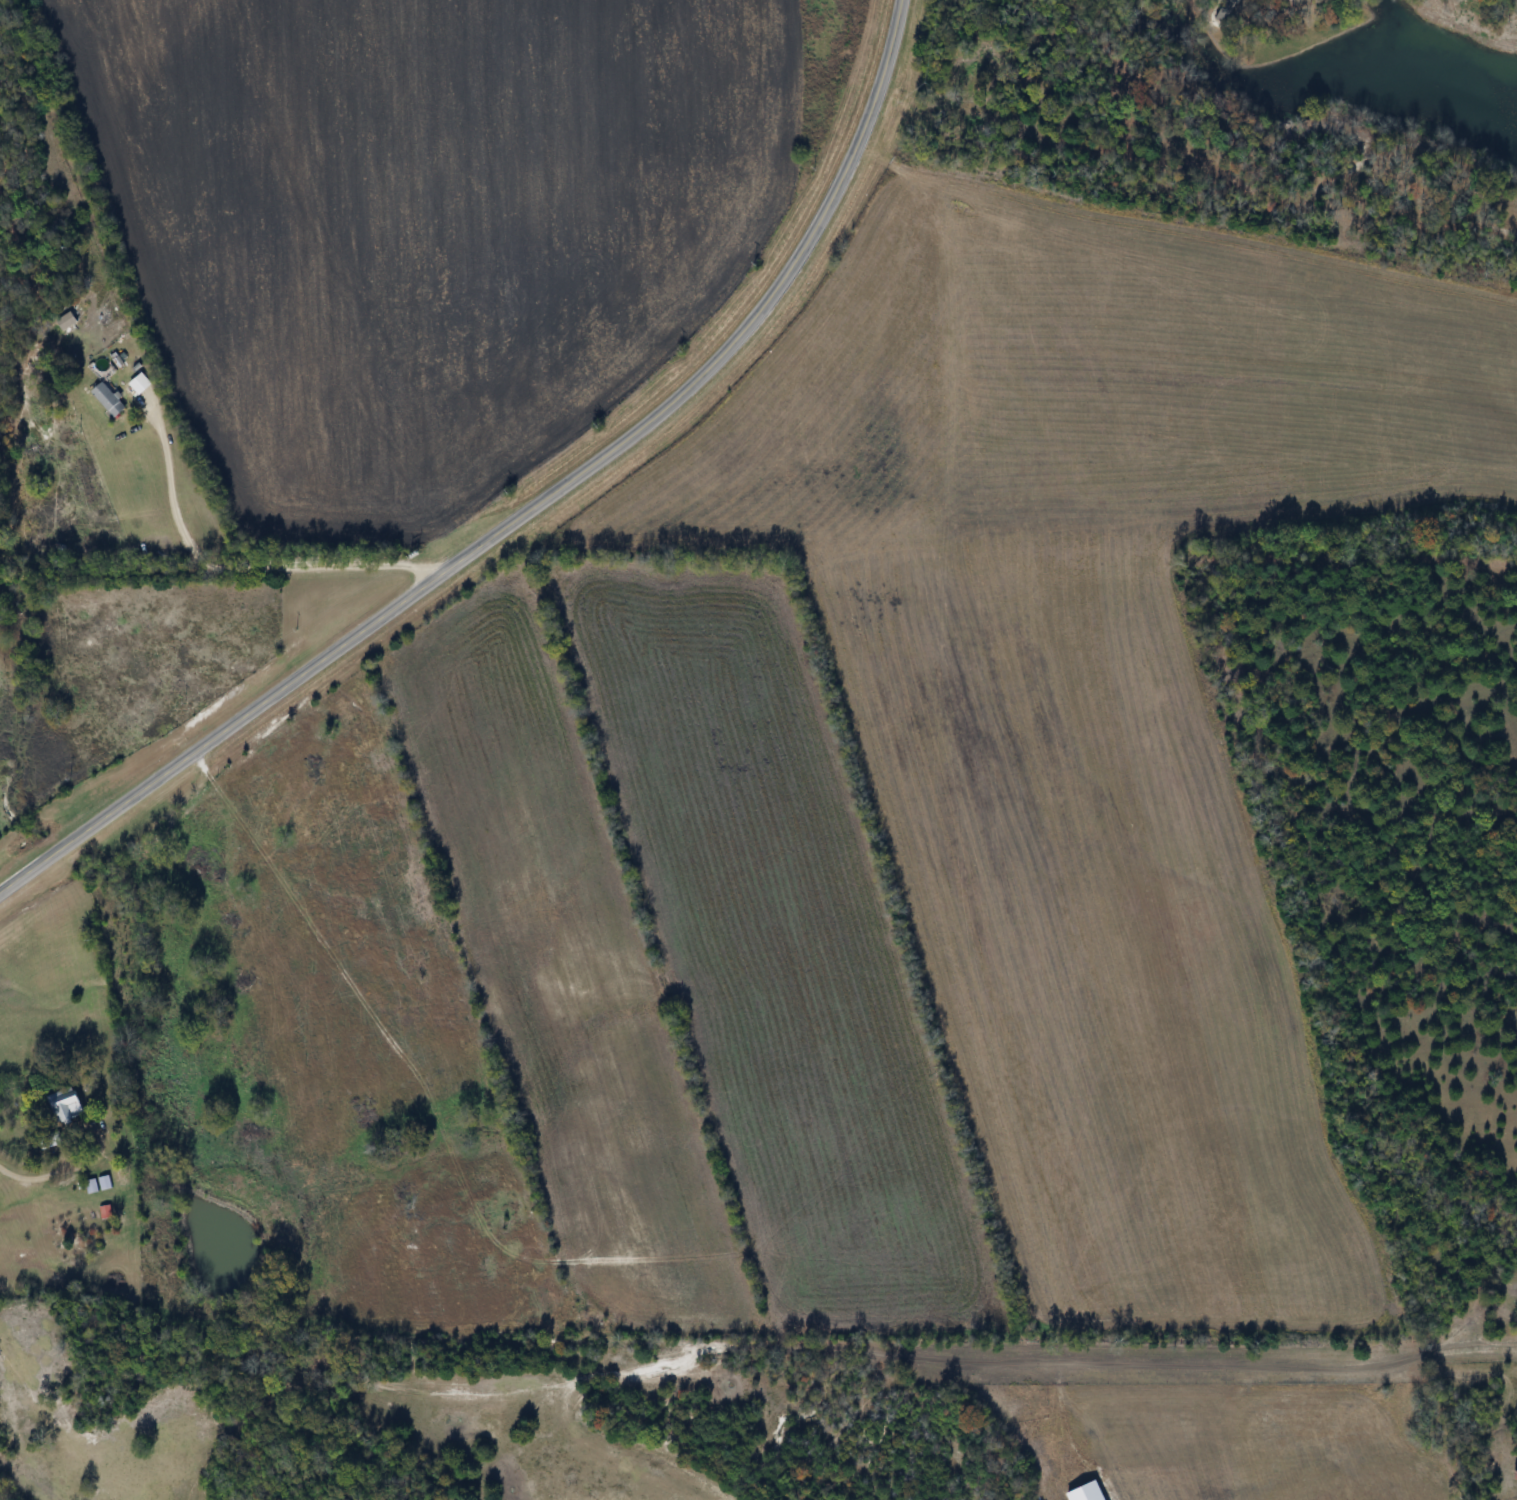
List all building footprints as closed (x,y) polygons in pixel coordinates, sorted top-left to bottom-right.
[(78,323),(71,312),(56,322),(64,333),(78,323)] [(130,385),(141,397),(153,386),(143,374),(130,385)] [(128,409),(103,383),(92,394),(117,419),(128,409)] [(144,541),(148,553),(164,549),(161,536),(144,541)] [(48,1099),(60,1125),(87,1113),(75,1086),(48,1099)] [(99,1178),(102,1191),(111,1189),(109,1177),(99,1178)] [(85,1182),(86,1195),(98,1193),(96,1180),(85,1182)] [(103,1221),(113,1219),(110,1207),(100,1208),(103,1221)]
